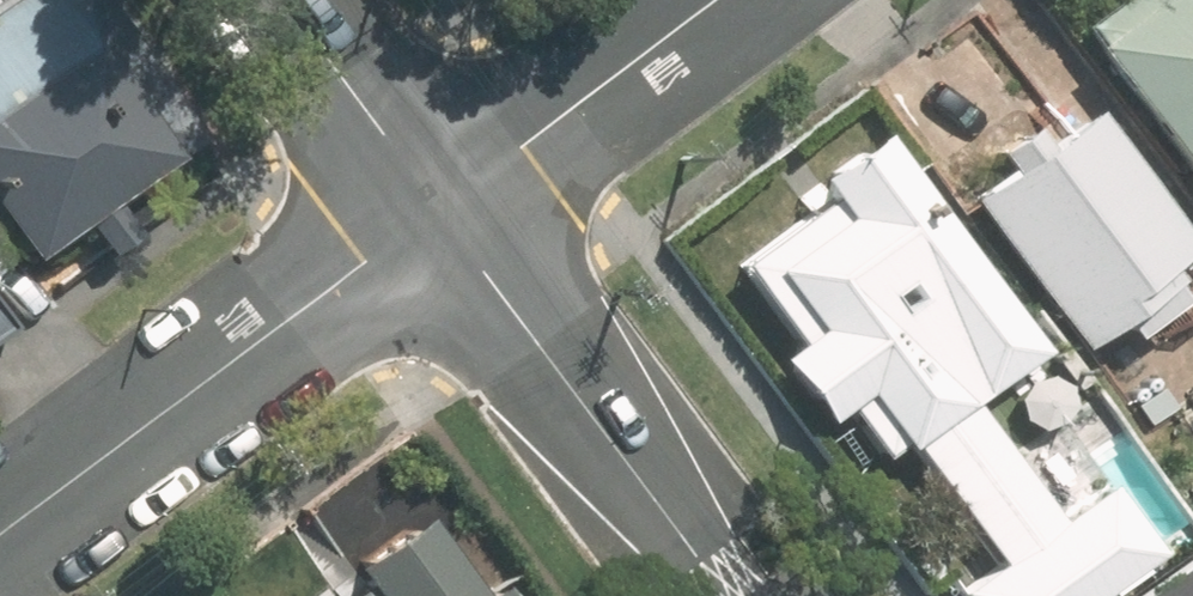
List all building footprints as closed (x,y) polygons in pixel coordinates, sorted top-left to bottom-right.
[(89,0),(0,0),(0,209),(34,256),(77,225),(99,255),(175,199),(156,173),(195,145),(89,0)] [(1082,30),(1192,170),(1192,0),(1121,0),(1082,30)] [(1065,111),(965,186),(1069,324),(1170,248),(1065,111)] [(742,238),(786,299),(739,332),(793,408),(819,389),(861,447),(891,441),(969,543),(930,573),(948,595),(1078,595),(1158,535),(1072,422),(1017,442),(965,369),(1004,341),(842,114),(792,151),(816,185),(742,238)] [(9,324),(0,312),(0,331),(9,324)] [(364,548),(300,595),(400,595),(364,548)] [(1156,595),(1192,595),(1192,571),(1156,595)]
